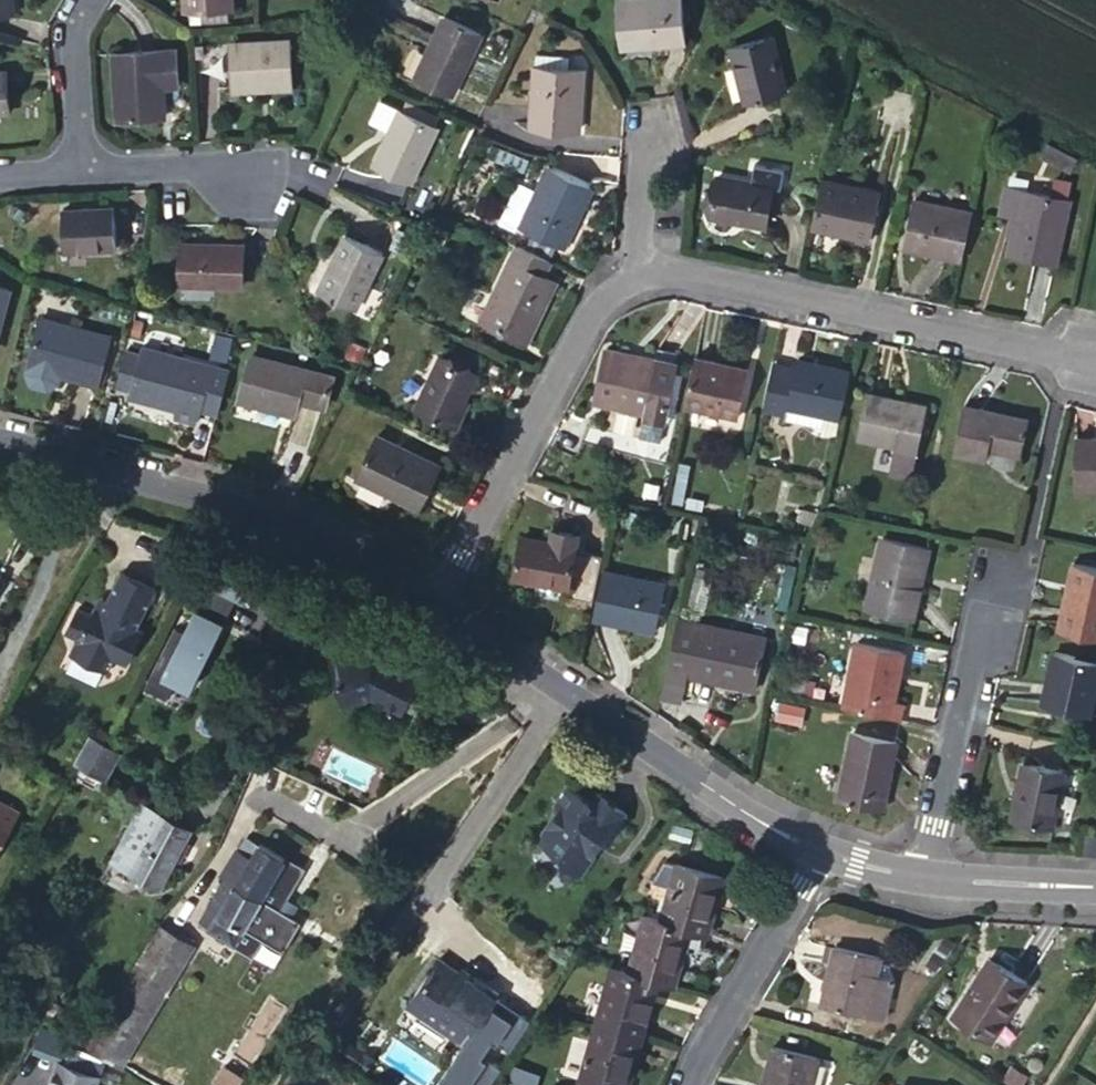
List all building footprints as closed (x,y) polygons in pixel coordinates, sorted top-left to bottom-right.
[(17,10),(16,0),(0,0),(0,12),(17,10)] [(185,7),(201,7),(202,21),(230,20),(229,6),(232,6),(232,0),(185,0),(185,7)] [(624,46),(685,39),(680,0),(619,0),(624,46)] [(444,15),(414,75),(453,94),(483,33),(444,15)] [(772,35),(730,46),(745,101),(788,90),(772,35)] [(290,38),(231,42),(233,65),(234,89),(293,84),(290,38)] [(231,41),(200,42),(201,66),(233,65),(231,42),(231,41)] [(115,51),(119,120),(164,117),(163,84),(179,82),(177,50),(160,51),(160,48),(115,51)] [(569,53),(535,51),(531,125),(579,128),(582,68),(568,67),(569,53)] [(10,111),(8,69),(0,69),(0,112),(10,111)] [(405,101),(402,108),(435,124),(439,116),(405,101)] [(400,107),(373,162),(412,180),(438,125),(435,124),(402,108),(400,107)] [(592,186),(549,165),(520,226),(563,247),(592,186)] [(715,173),(707,216),(765,225),(772,182),(715,173)] [(1072,180),(1055,177),(1051,195),(1068,198),(1072,180)] [(821,178),(809,226),(870,240),(880,191),(821,178)] [(1051,195),(1006,186),(1000,213),(1011,216),(1017,217),(1009,253),(1057,264),(1070,199),(1068,198),(1051,195)] [(963,258),(973,210),(913,198),(903,246),(963,258)] [(59,210),(63,251),(117,244),(113,203),(59,210)] [(345,232),(318,289),(355,308),(383,252),(345,232)] [(182,240),(181,282),(243,285),(245,242),(182,240)] [(544,274),(551,260),(518,243),(482,319),(528,341),(557,280),(544,274)] [(9,287),(0,285),(0,323),(9,287)] [(42,315),(29,365),(26,375),(31,384),(47,388),(56,383),(59,373),(98,383),(110,334),(42,315)] [(204,406),(218,410),(229,369),(142,345),(140,352),(125,348),(116,383),(130,387),(129,392),(180,407),(177,417),(196,422),(199,411),(201,413),(204,406)] [(645,411),(640,436),(661,440),(676,361),(606,347),(595,401),(645,411)] [(336,376),(249,353),(237,396),(298,413),(302,398),(329,404),(336,376)] [(462,406),(466,397),(480,372),(441,353),(415,404),(458,426),(467,408),(462,406)] [(750,368),(694,356),(684,406),(739,417),(750,368)] [(796,368),(773,362),(764,409),(786,414),(788,406),(841,418),(851,372),(798,361),(796,368)] [(867,392),(857,436),(896,445),(891,470),(912,475),(918,450),(927,404),(867,392)] [(471,400),(466,397),(462,406),(467,408),(471,400)] [(1029,417),(964,404),(953,452),(988,459),(990,447),(1022,454),(1029,417)] [(419,506),(440,461),(380,431),(358,476),(419,506)] [(1076,437),(1075,488),(1095,488),(1095,437),(1076,437)] [(562,528),(556,527),(553,540),(559,541),(562,528)] [(553,540),(525,535),(517,575),(596,590),(603,553),(576,548),(579,531),(562,528),(559,541),(553,540)] [(928,546),(883,536),(868,609),(914,618),(928,546)] [(1095,637),(1095,565),(1073,560),(1059,629),(1095,637)] [(603,568),(592,616),(657,630),(665,582),(603,568)] [(250,584),(230,573),(223,589),(235,594),(243,598),(250,584)] [(126,575),(109,604),(104,613),(96,613),(91,615),(78,607),(64,632),(78,639),(70,652),(107,673),(115,661),(125,667),(144,635),(139,632),(159,595),(126,575)] [(223,589),(198,576),(185,602),(195,606),(183,630),(174,625),(144,686),(167,697),(176,679),(191,686),(220,626),(211,622),(222,602),(230,605),(235,594),(223,589)] [(104,613),(109,604),(103,601),(96,613),(104,613)] [(769,637),(678,617),(667,669),(686,673),(757,688),(769,637)] [(843,706),(901,718),(905,701),(895,699),(905,650),(857,640),(843,706)] [(328,653),(331,663),(357,655),(354,645),(328,653)] [(1054,649),(1042,704),(1091,715),(1095,690),(1095,659),(1054,649)] [(357,655),(331,663),(344,703),(370,695),(401,709),(418,671),(396,661),(393,667),(384,662),(386,657),(372,651),(357,655)] [(386,657),(384,662),(393,667),(396,661),(386,657)] [(667,669),(661,694),(680,698),(686,673),(667,669)] [(806,705),(780,700),(776,716),(802,721),(806,705)] [(898,737),(854,728),(840,798),(884,807),(898,737)] [(77,762),(103,777),(117,753),(92,738),(77,762)] [(1065,771),(1023,762),(1012,816),(1054,825),(1065,771)] [(610,840),(626,817),(596,795),(590,804),(567,788),(555,804),(556,812),(544,828),(546,841),(563,853),(565,860),(583,874),(598,854),(592,850),(598,842),(610,840)] [(143,800),(111,860),(157,885),(189,826),(143,800)] [(19,816),(0,805),(0,849),(19,816)] [(1095,854),(1095,833),(1086,832),(1084,853),(1095,854)] [(258,842),(245,834),(235,848),(249,857),(258,842)] [(300,866),(258,842),(249,857),(235,848),(216,873),(222,877),(198,920),(250,951),(259,936),(261,931),(276,907),(300,866)] [(662,919),(709,932),(713,915),(724,875),(678,863),(666,860),(654,881),(672,886),(675,887),(671,902),(667,901),(662,919)] [(293,917),(276,907),(261,931),(279,942),(293,917)] [(662,919),(632,910),(616,966),(657,977),(675,982),(685,942),(704,947),(709,932),(662,919)] [(713,915),(709,932),(718,934),(723,918),(713,915)] [(299,919),(293,917),(279,942),(261,931),(259,936),(281,949),(299,919)] [(159,924),(89,1043),(123,1063),(192,945),(159,924)] [(878,974),(882,955),(833,944),(832,947),(826,946),(823,958),(830,960),(820,1004),(884,1017),(892,978),(878,974)] [(954,1012),(992,1038),(1028,982),(990,956),(954,1012)] [(473,981),(440,957),(408,1003),(465,1042),(499,992),(476,976),(473,981)] [(611,965),(596,1022),(642,1034),(657,977),(616,966),(611,965)] [(476,976),(463,968),(460,971),(473,981),(476,976)] [(0,1006),(0,1023),(2,1025),(10,1012),(0,1006)] [(596,1022),(580,1077),(609,1084),(627,1084),(642,1034),(596,1022)] [(819,1057),(774,1044),(763,1084),(811,1084),(819,1057)] [(99,1079),(60,1064),(51,1084),(97,1084),(99,1079)] [(523,1084),(537,1084),(540,1073),(513,1065),(508,1080),(523,1084)]
